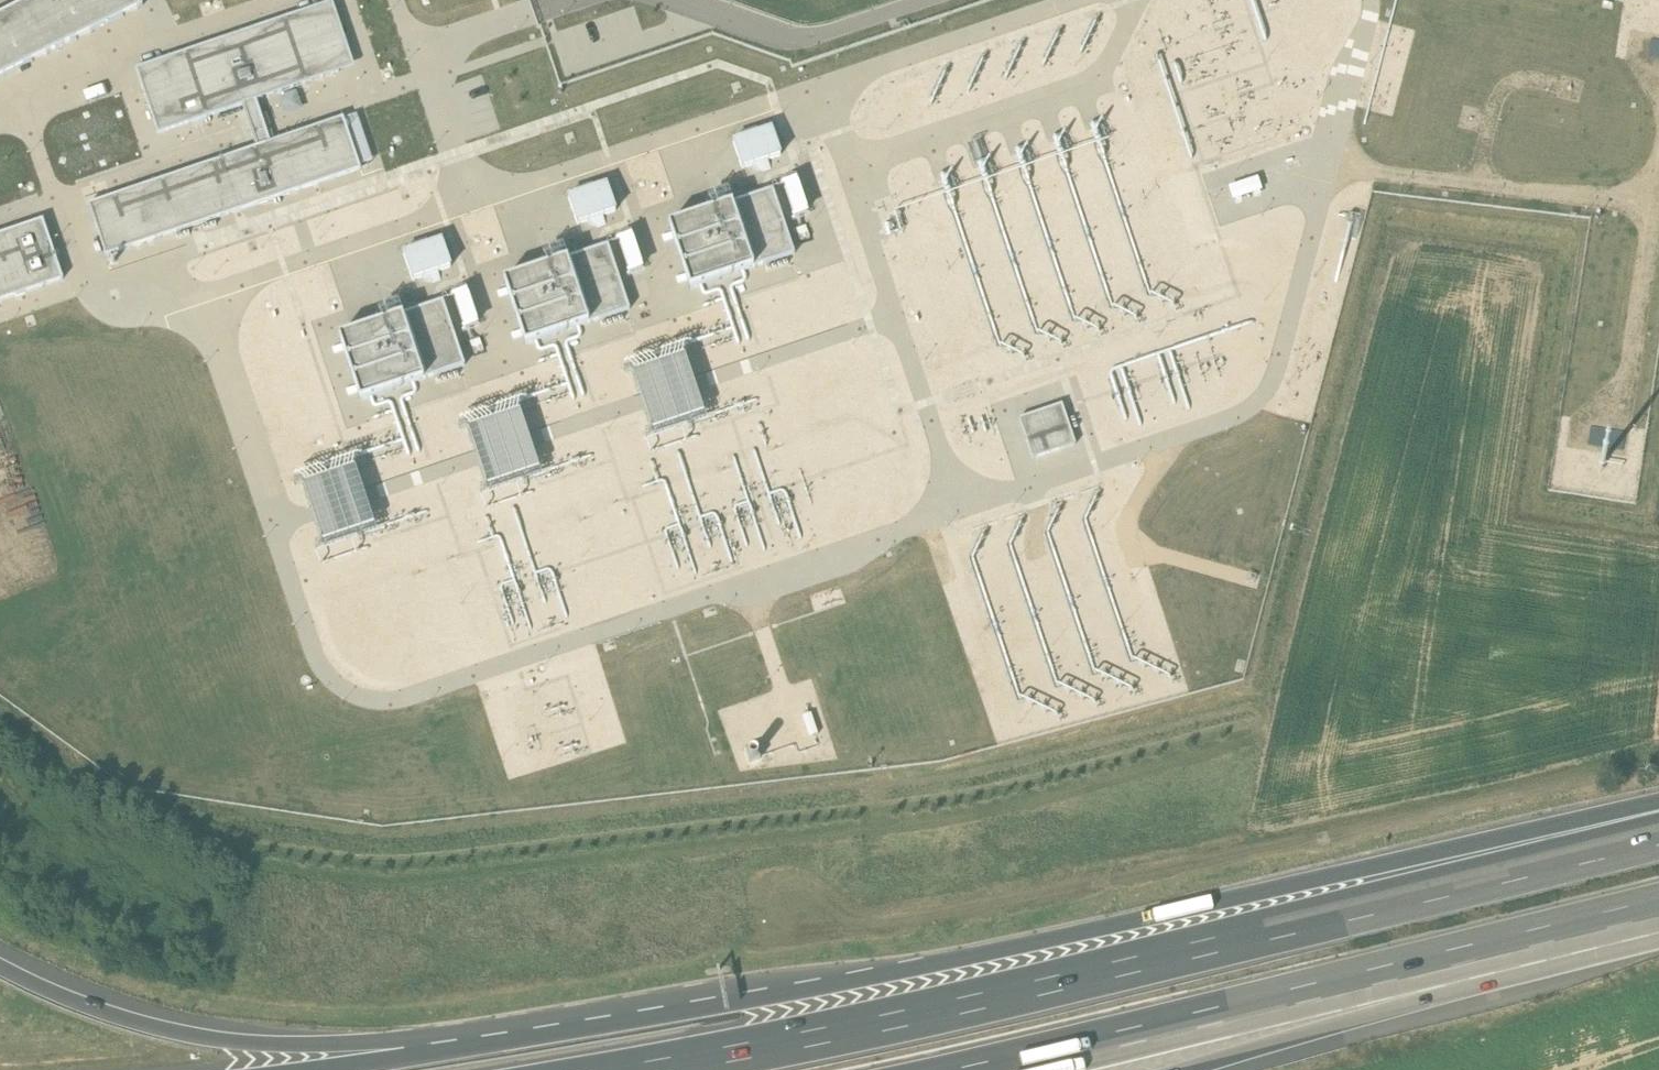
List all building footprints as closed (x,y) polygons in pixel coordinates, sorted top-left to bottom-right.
[(0,20),(0,77),(141,6),(139,0),(39,0),(0,20)] [(333,1),(135,69),(159,136),(241,108),(255,150),(90,207),(107,257),(371,166),(354,118),(272,147),(256,102),(356,68),(333,1)] [(1652,39),(1649,58),(1658,60),(1658,40),(1652,39)] [(732,144),(742,173),(782,160),(772,132),(759,136),(757,129),(743,134),(744,139),(732,144)] [(1257,177),(1228,187),(1232,201),(1262,191),(1257,177)] [(796,182),(782,186),(795,222),(808,217),(796,182)] [(568,198),(578,228),(618,214),(608,186),(596,190),(593,183),(579,188),(581,194),(568,198)] [(774,194),(670,228),(692,292),(701,289),(743,275),(795,257),(774,194)] [(64,280),(45,220),(0,234),(0,301),(64,280)] [(632,238),(618,243),(631,278),(644,274),(632,238)] [(402,254),(412,284),(452,270),(442,242),(429,247),(427,240),(412,245),(414,250),(402,254)] [(610,247),(507,282),(528,346),(537,343),(580,328),(631,311),(610,247)] [(467,293),(454,298),(466,333),(479,329),(467,293)] [(443,304),(340,338),(361,402),(370,399),(413,385),(464,367),(443,304)] [(1019,419),(1033,461),(1075,447),(1061,405),(1019,419)] [(1627,431),(1592,426),(1589,445),(1624,450),(1627,431)] [(387,534),(387,518),(330,519),(331,535),(387,534)]
